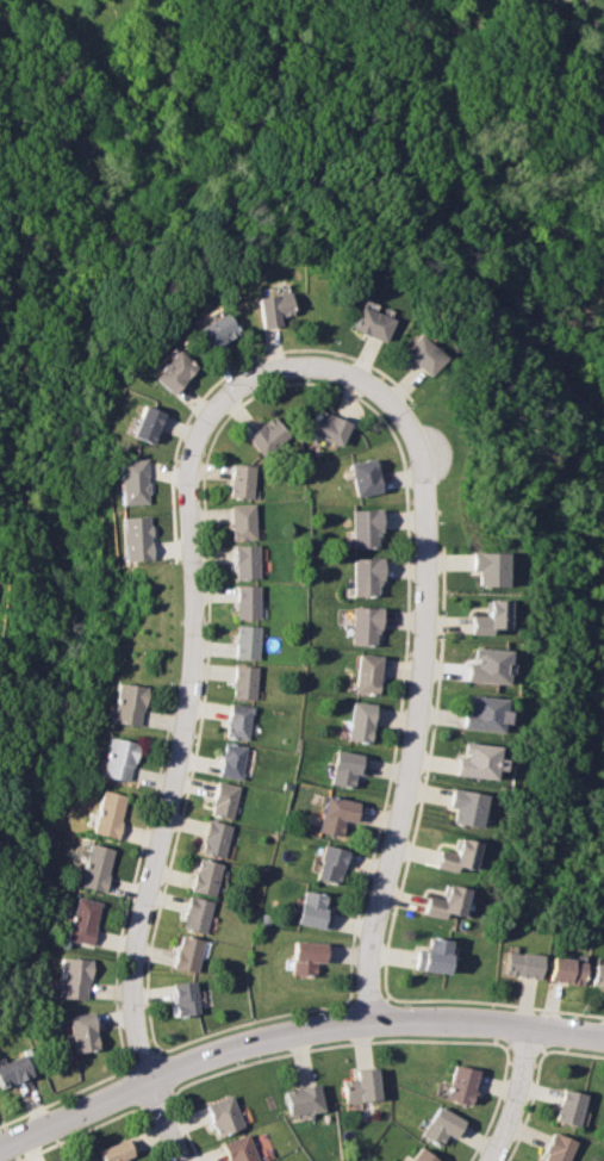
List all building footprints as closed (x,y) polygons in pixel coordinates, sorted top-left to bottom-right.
[(281,317),(293,316),(289,293),(257,298),(262,329),(282,325),(281,317)] [(386,342),(394,319),(361,306),(353,329),(386,342)] [(207,350),(239,337),(229,313),(197,327),(207,350)] [(430,378),(448,360),(422,335),(405,352),(430,378)] [(198,371),(179,352),(154,377),(172,396),(198,371)] [(130,434),(151,445),(164,415),(143,405),(130,434)] [(342,447),(353,424),(319,410),(310,433),(342,447)] [(291,436),(275,417),(248,437),(263,458),(291,436)] [(357,496),(384,491),(378,458),(351,464),(357,496)] [(143,459),(116,459),(117,504),(144,503),(143,459)] [(255,498),(255,465),(231,465),(231,498),(255,498)] [(232,538),(256,538),(256,504),(232,504),(232,538)] [(354,510),(354,546),(384,546),(384,510),(354,510)] [(148,559),(147,515),(119,516),(121,560),(148,559)] [(236,544),(236,576),(260,576),(260,544),(236,544)] [(509,548),(474,548),(474,583),(509,583),(509,548)] [(355,592),(385,592),(385,554),(355,554),(355,592)] [(261,583),(237,583),(237,616),(261,616),(261,583)] [(511,629),(511,596),(485,596),(485,611),(472,611),(472,629),(511,629)] [(354,641),(381,641),(381,604),(354,604),(354,641)] [(260,657),(260,622),(237,622),(237,657),(260,657)] [(511,646),(471,645),(469,679),(511,681),(511,646)] [(382,653),(359,652),(356,691),(380,693),(382,653)] [(256,697),(257,664),(235,663),(235,696),(256,697)] [(145,683),(118,679),(112,720),(141,724),(145,683)] [(508,727),(508,694),(466,694),(466,727),(508,727)] [(378,702),(354,699),(348,738),(372,741),(378,702)] [(226,734),(248,739),(255,704),(232,701),(226,734)] [(100,774),(129,781),(139,740),(110,733),(100,774)] [(502,741),(459,739),(457,774),(499,776),(502,741)] [(248,745),(226,740),(219,774),(242,778),(248,745)] [(368,755),(340,747),(331,781),(360,788),(368,755)] [(204,798),(212,799),(215,781),(207,780),(204,798)] [(233,818),(239,784),(218,780),(211,813),(233,818)] [(488,793),(455,786),(448,819),(481,827),(488,793)] [(94,832),(118,836),(125,791),(100,788),(94,832)] [(342,836),(347,819),(357,821),(362,801),(329,793),(319,831),(342,836)] [(232,824),(208,819),(201,851),(225,857),(232,824)] [(440,848),(437,864),(475,870),(481,838),(459,834),(455,851),(440,848)] [(104,890),(113,848),(88,842),(79,884),(104,890)] [(317,876),(338,883),(350,850),(328,843),(317,876)] [(224,863),(199,857),(191,889),(216,895),(224,863)] [(424,913),(463,920),(468,886),(447,882),(444,898),(428,894),(424,913)] [(328,893),(305,889),(299,923),(329,929),(334,906),(326,905),(328,893)] [(89,944),(99,900),(75,895),(66,939),(89,944)] [(206,932),(212,900),(189,895),(182,929),(206,932)] [(173,964),(195,973),(206,940),(182,932),(173,964)] [(424,949),(417,948),(413,968),(447,971),(452,938),(425,935),(424,949)] [(328,940),(294,940),(294,974),(315,974),(315,961),(328,961),(328,940)] [(498,952),(534,956),(530,979),(496,975),(498,952)] [(87,998),(87,957),(58,957),(58,998),(87,998)] [(543,958),(579,962),(575,987),(541,982),(543,958)] [(587,963),(603,966),(603,990),(584,987),(587,963)] [(199,1013),(198,980),(175,981),(176,1014),(199,1013)] [(98,1049),(94,1012),(69,1014),(71,1051),(98,1049)] [(1,1087),(33,1072),(24,1051),(0,1063),(0,1085),(1,1087)] [(447,1061),(440,1097),(465,1101),(466,1095),(469,1095),(472,1087),(467,1086),(472,1067),(447,1061)] [(338,1078),(341,1101),(374,1098),(371,1064),(351,1067),(353,1076),(338,1078)] [(281,1087),(315,1079),(320,1106),(287,1113),(281,1087)] [(558,1085),(581,1091),(574,1123),(550,1117),(558,1085)] [(216,1134),(204,1101),(229,1091),(242,1123),(216,1134)] [(432,1103),(416,1132),(436,1143),(442,1131),(450,1136),(461,1118),(432,1103)] [(540,1148),(543,1149),(538,1160),(563,1160),(573,1138),(549,1128),(540,1148)] [(245,1130),(257,1160),(228,1160),(220,1140),(245,1130)] [(100,1160),(125,1160),(123,1155),(131,1151),(124,1134),(94,1147),(100,1160)] [(435,1159),(433,1160),(403,1160),(415,1144),(435,1159)]
